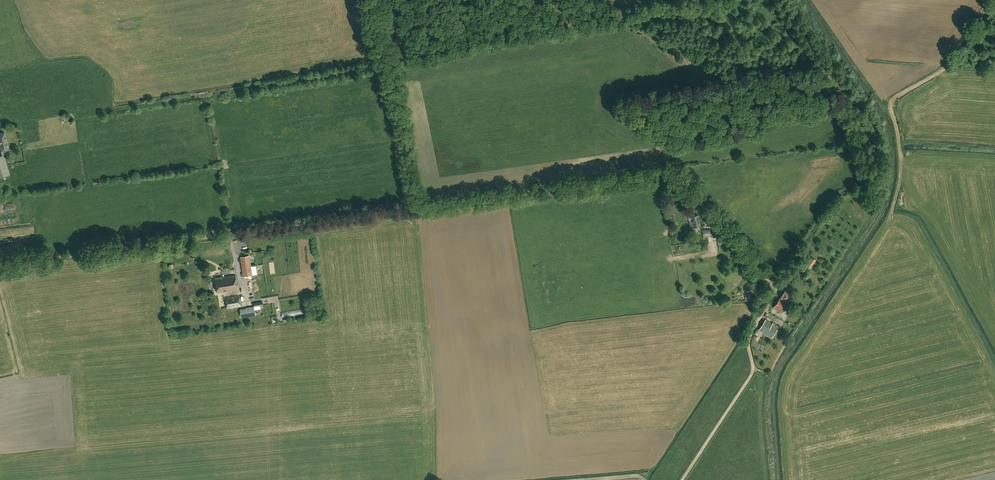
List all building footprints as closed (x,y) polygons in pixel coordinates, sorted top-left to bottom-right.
[(1,147),(1,152),(9,150),(5,132),(0,134),(0,148),(1,147)] [(691,228),(701,226),(698,215),(688,217),(691,228)] [(716,229),(702,231),(704,237),(712,236),(712,238),(718,237),(716,229)] [(244,277),(253,275),(257,274),(256,265),(252,266),(250,256),(241,257),(244,277)] [(812,257),(807,266),(811,269),(817,260),(812,257)] [(217,293),(238,290),(236,276),(223,277),(215,278),(217,293)] [(782,313),(789,303),(788,302),(791,298),(790,297),(792,295),(785,291),(774,308),(782,313)] [(240,295),(226,298),(227,309),(241,307),(240,295)] [(241,310),(242,318),(255,316),(254,310),(260,309),(260,306),(263,305),(263,302),(254,303),(255,307),(246,308),(246,309),(241,310)] [(766,334),(772,339),(780,326),(774,322),(772,324),(766,319),(759,330),(766,334)]
